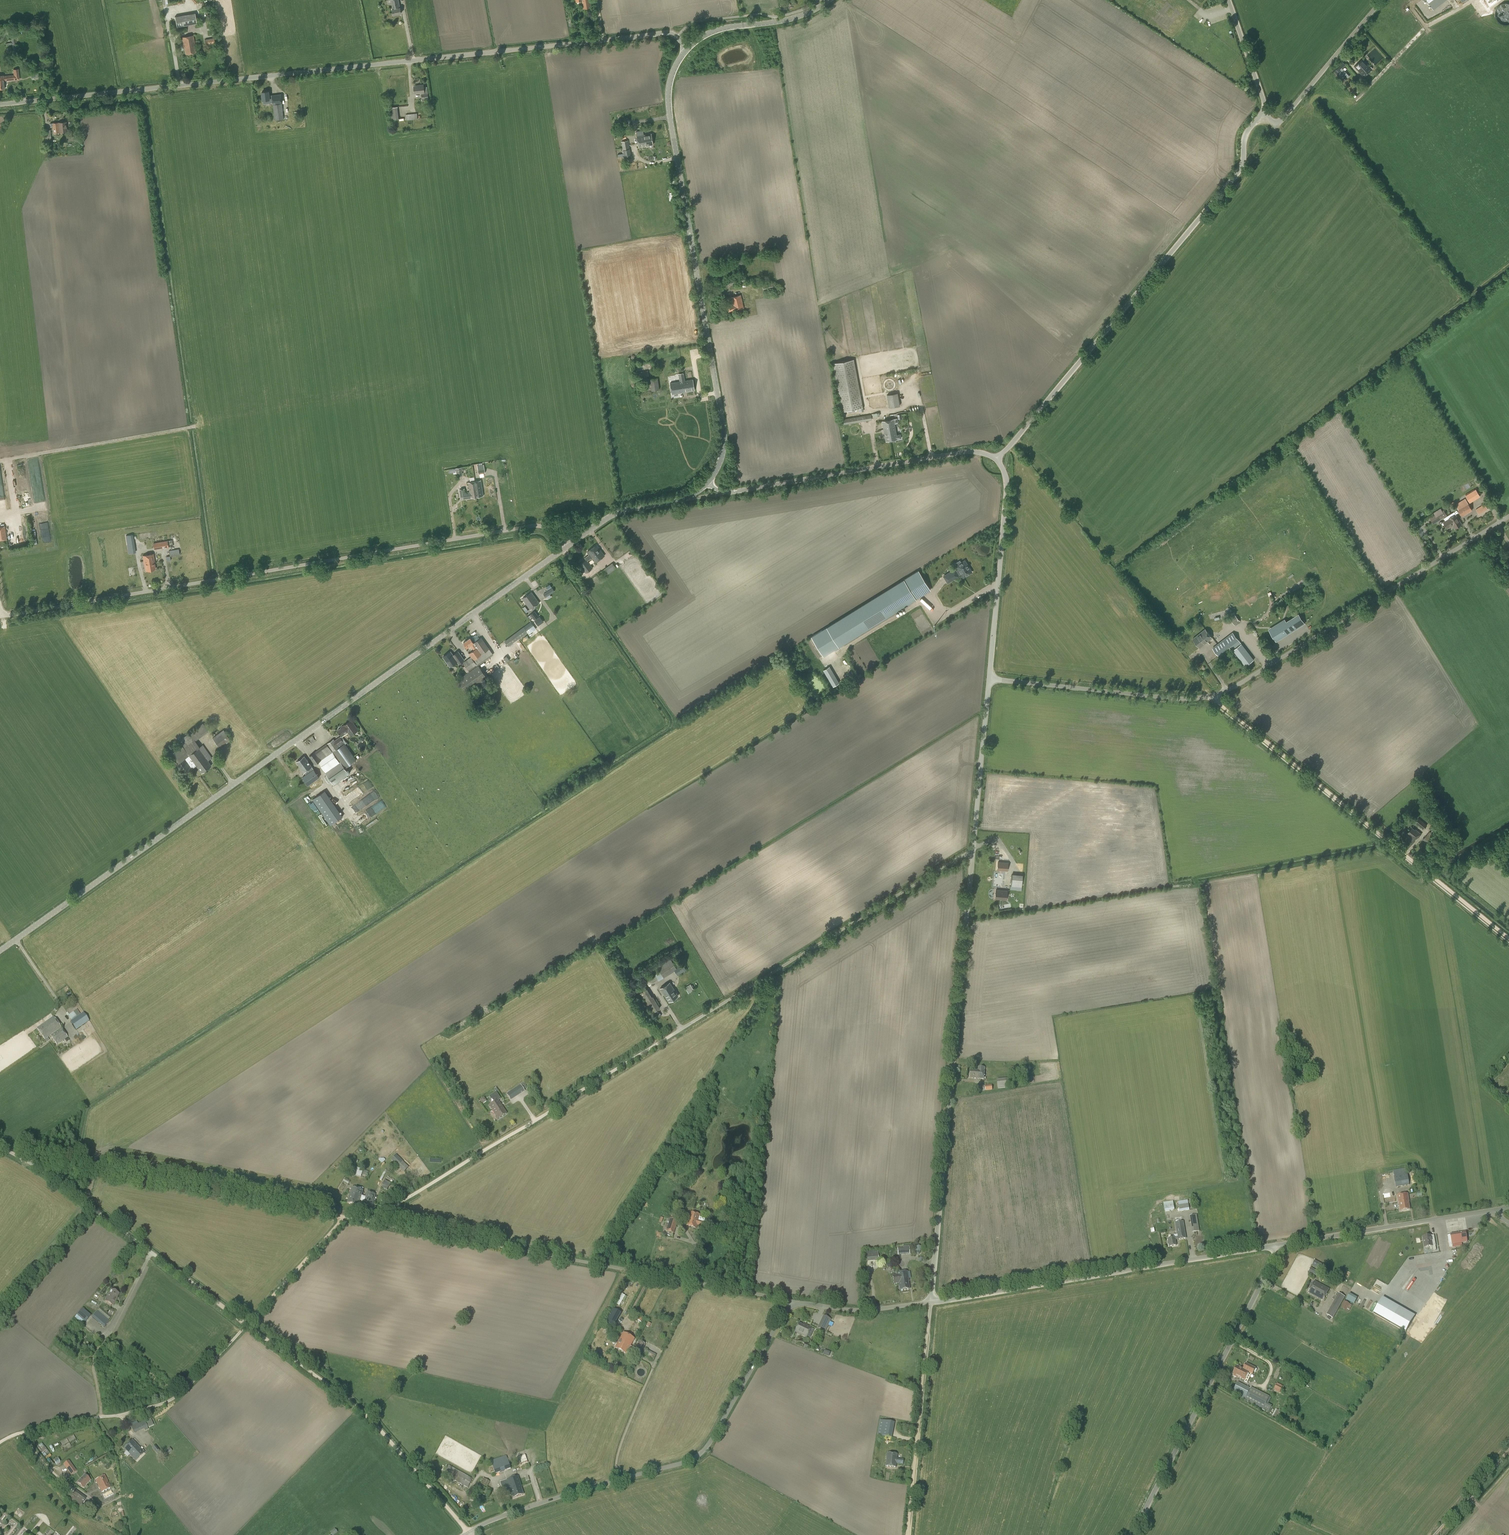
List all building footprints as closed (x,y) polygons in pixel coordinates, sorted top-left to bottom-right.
[(399,0),(388,0),(387,0),(388,5),(392,4),(393,9),(392,9),(394,15),(401,13),(399,0)] [(576,1),(583,0),(584,8),(590,7),(589,0),(576,0),(576,1)] [(1148,3),(1162,16),(1166,11),(1154,0),(1151,0),(1148,3)] [(1433,9),(1446,0),(1426,0),(1433,9)] [(177,26),(197,23),(195,12),(175,16),(177,26)] [(195,52),(194,45),(195,45),(193,36),(182,38),(184,47),(185,47),(186,54),(195,52)] [(1364,76),(1372,69),(1363,59),(1355,66),(1364,76)] [(1338,64),(1332,69),(1336,73),(1342,68),(1338,64)] [(0,76),(0,89),(5,88),(4,81),(19,79),(18,70),(14,70),(14,75),(4,76),(3,76),(0,76)] [(1346,72),(1340,77),(1344,81),(1349,76),(1346,72)] [(423,87),(423,85),(417,85),(417,86),(414,86),(415,93),(421,93),(422,99),(425,98),(428,98),(427,86),(423,87)] [(269,96),(269,91),(262,92),(263,100),(269,99),(269,101),(273,101),(274,120),(283,119),(281,95),(272,96),(269,96)] [(58,127),(59,132),(67,131),(66,121),(58,122),(58,127)] [(53,132),(59,132),(58,127),(58,122),(50,123),(50,127),(53,126),(53,132)] [(648,141),(652,141),(651,134),(642,135),(641,131),(636,132),(638,142),(645,141),(648,141)] [(624,156),(631,155),(628,140),(626,140),(626,141),(621,141),(624,156)] [(727,286),(745,282),(744,276),(725,281),(727,286)] [(772,287),(776,286),(775,281),(762,284),(763,289),(768,288),(772,287)] [(735,310),(744,308),(740,295),(731,297),(733,305),(727,306),(728,311),(735,309),(735,310)] [(860,408),(863,408),(854,359),(833,363),(842,411),(848,410),(854,409),(860,408)] [(685,380),(683,373),(679,374),(680,381),(670,383),(672,394),(694,390),(692,379),(685,380)] [(650,378),(651,390),(659,389),(658,377),(650,378)] [(889,408),(900,406),(897,393),(887,395),(889,408)] [(842,425),(872,420),(871,414),(841,419),(842,425)] [(893,419),(882,421),(886,441),(897,439),(901,438),(900,434),(896,435),(893,419)] [(457,475),(463,474),(461,467),(456,468),(453,469),(454,475),(457,475)] [(466,498),(478,496),(475,481),(468,482),(470,493),(465,494),(466,498)] [(1470,503),(1480,496),(1476,489),(1465,495),(1470,503)] [(1462,516),(1472,510),(1467,501),(1457,507),(1462,516)] [(1479,514),(1488,509),(1485,504),(1476,509),(1479,514)] [(1433,524),(1447,515),(1444,510),(1430,518),(1433,524)] [(1453,525),(1455,528),(1462,524),(1456,514),(1454,511),(1451,514),(1453,517),(1451,519),(1454,523),(1452,525),(1453,525)] [(1447,529),(1453,525),(1452,525),(1454,523),(1451,519),(1453,517),(1451,514),(1444,518),(1445,521),(1443,522),(1447,529)] [(154,549),(168,547),(173,546),(172,540),(153,543),(154,549)] [(595,562),(604,555),(596,545),(587,552),(589,554),(585,558),(586,559),(580,564),(586,572),(592,568),(587,560),(591,558),(592,559),(592,558),(595,562)] [(167,561),(171,560),(170,556),(179,555),(179,549),(169,550),(170,556),(166,556),(167,561)] [(146,563),(154,562),(155,562),(153,554),(143,556),(144,562),(146,562),(146,563)] [(960,560),(955,563),(956,565),(955,565),(958,569),(956,570),(955,568),(948,572),(953,580),(959,576),(959,575),(960,574),(963,578),(972,572),(965,559),(961,562),(960,560)] [(146,562),(144,562),(144,564),(145,563),(146,570),(155,568),(154,562),(146,563),(146,562)] [(607,574),(616,568),(613,563),(597,573),(600,577),(601,576),(601,577),(604,575),(604,574),(606,573),(607,574)] [(811,636),(823,656),(834,649),(835,651),(840,647),(839,646),(931,590),(918,570),(811,636)] [(545,597),(555,591),(552,588),(543,594),(545,597)] [(530,609),(539,603),(531,592),(523,598),(530,609)] [(539,616),(535,611),(530,614),(533,618),(534,620),(539,616)] [(1299,613),(1274,629),(1280,639),(1305,623),(1299,613)] [(1235,625),(1240,621),(1236,615),(1230,619),(1235,625)] [(531,621),(509,638),(512,643),(520,638),(527,632),(526,631),(534,626),(531,621)] [(1200,647),(1212,637),(1206,629),(1193,639),(1200,647)] [(1218,656),(1238,640),(1232,632),(1212,648),(1218,656)] [(474,643),(470,637),(463,642),(467,647),(470,645),(474,650),(469,653),(472,657),(463,663),(465,666),(463,667),(467,673),(458,679),(466,692),(487,678),(477,664),(492,653),(481,638),(474,643)] [(1242,643),(1233,650),(1245,666),(1254,660),(1242,643)] [(454,657),(450,651),(443,656),(450,666),(457,661),(459,664),(464,660),(459,653),(454,657)] [(827,675),(833,687),(840,683),(834,671),(827,675)] [(350,735),(358,730),(351,720),(341,727),(341,728),(338,730),(342,736),(348,731),(350,735)] [(199,747),(194,739),(207,729),(203,723),(182,738),(184,741),(181,743),(182,745),(169,754),(183,774),(196,765),(201,772),(211,765),(208,760),(211,757),(202,745),(199,747)] [(220,748),(231,740),(223,730),(212,738),(220,748)] [(334,739),(327,743),(334,753),(345,768),(357,760),(345,744),(340,737),(340,736),(335,740),(334,739)] [(310,757),(314,764),(320,760),(323,764),(335,756),(327,745),(310,757)] [(308,785),(319,777),(304,756),(297,761),(306,775),(303,777),(308,785)] [(327,775),(324,777),(329,783),(331,781),(332,783),(347,773),(339,762),(325,773),(327,775)] [(330,825),(342,817),(324,791),(313,799),(330,825)] [(1424,829),(1427,825),(1418,818),(1415,822),(1424,829)] [(1419,836),(1421,834),(1412,827),(1408,832),(1411,835),(1408,838),(1413,842),(1419,835),(1419,836)] [(1432,843),(1437,838),(1430,831),(1423,839),(1428,844),(1430,842),(1432,843)] [(996,862),(995,869),(1005,870),(1006,863),(996,862)] [(1022,887),(1023,874),(1011,874),(1010,886),(1022,887)] [(1006,899),(1007,891),(996,890),(995,898),(1006,899)] [(686,970),(683,963),(676,968),(674,969),(675,970),(678,975),(686,970)] [(663,977),(658,969),(653,973),(654,976),(646,981),(649,986),(663,977)] [(669,1002),(678,996),(670,982),(660,988),(669,1002)] [(653,997),(653,996),(652,997),(645,1001),(652,1013),(660,1008),(653,997)] [(70,1022),(76,1030),(89,1021),(83,1013),(70,1022)] [(67,1038),(53,1017),(37,1029),(44,1040),(50,1036),(57,1045),(67,1038)] [(984,1080),(985,1067),(978,1067),(978,1070),(971,1069),(970,1078),(984,1080)] [(997,1089),(1009,1087),(1008,1078),(997,1080),(997,1089)] [(494,1102),(489,1105),(498,1119),(507,1114),(499,1101),(501,1099),(496,1092),(489,1097),(491,1100),(492,1099),(494,1102)] [(404,1172),(407,1168),(402,1163),(403,1161),(396,1155),(391,1160),(398,1166),(404,1172)] [(1396,1187),(1409,1185),(1407,1171),(1393,1173),(1396,1187)] [(352,1187),(347,1203),(358,1206),(360,1200),(372,1204),(375,1194),(367,1192),(366,1197),(361,1196),(363,1191),(352,1187)] [(1175,1210),(1173,1202),(1163,1203),(1165,1211),(1175,1210)] [(1180,1212),(1189,1210),(1188,1204),(1178,1205),(1180,1212)] [(690,1212),(686,1225),(696,1228),(697,1225),(704,1227),(706,1222),(704,1222),(706,1218),(700,1216),(700,1215),(690,1212)] [(1192,1232),(1200,1231),(1197,1215),(1189,1216),(1192,1232)] [(674,1234),(678,1220),(670,1218),(666,1231),(674,1234)] [(1178,1240),(1186,1238),(1184,1222),(1175,1223),(1177,1234),(1179,1239),(1178,1240)] [(1460,1233),(1447,1235),(1449,1245),(1452,1245),(1452,1248),(1462,1246),(1462,1243),(1460,1233)] [(1176,1240),(1178,1240),(1179,1239),(1177,1234),(1174,1235),(1174,1237),(1168,1239),(1169,1247),(1177,1245),(1176,1240)] [(1431,1239),(1431,1236),(1423,1237),(1424,1248),(1432,1247),(1433,1251),(1436,1250),(1435,1246),(1436,1246),(1434,1238),(1431,1239)] [(866,1262),(878,1260),(878,1253),(866,1255),(866,1262)] [(1326,1266),(1315,1260),(1312,1265),(1323,1271),(1326,1266)] [(902,1286),(899,1287),(900,1291),(909,1289),(908,1281),(909,1281),(907,1272),(900,1273),(902,1286)] [(899,1284),(899,1287),(902,1286),(900,1273),(896,1273),(897,1275),(892,1275),(893,1284),(899,1284)] [(1410,1284),(1406,1290),(1412,1293),(1413,1290),(1417,1292),(1419,1290),(1422,1291),(1427,1283),(1415,1276),(1410,1284)] [(1323,1300),(1329,1289),(1314,1281),(1308,1292),(1323,1300)] [(113,1306),(117,1299),(116,1299),(119,1293),(111,1290),(105,1302),(113,1306)] [(1333,1318),(1345,1297),(1338,1293),(1326,1315),(1333,1318)] [(1349,1293),(1345,1300),(1353,1304),(1357,1298),(1349,1293)] [(620,1306),(625,1295),(621,1294),(617,1304),(620,1306)] [(1352,1305),(1344,1301),(1341,1308),(1349,1312),(1352,1305)] [(1375,1314),(1406,1332),(1413,1319),(1382,1301),(1375,1314)] [(85,1323),(91,1315),(82,1308),(76,1316),(85,1323)] [(612,1327),(620,1313),(612,1308),(604,1322),(612,1327)] [(104,1327),(109,1321),(97,1311),(92,1317),(104,1327)] [(825,1332),(831,1320),(824,1316),(818,1328),(825,1332)] [(805,1326),(799,1324),(795,1330),(801,1333),(801,1335),(806,1337),(811,1328),(805,1325),(805,1326)] [(633,1351),(635,1348),(631,1346),(635,1339),(623,1333),(615,1348),(621,1351),(623,1347),(625,1348),(625,1347),(630,1350),(630,1349),(633,1351)] [(623,1347),(621,1351),(626,1354),(627,1352),(633,1355),(634,1353),(639,1356),(645,1344),(639,1341),(635,1349),(635,1348),(633,1351),(630,1349),(630,1350),(625,1347),(625,1348),(623,1347)] [(1244,1373),(1248,1375),(1249,1373),(1252,1374),(1255,1368),(1246,1363),(1243,1369),(1241,1368),(1239,1371),(1242,1372),(1242,1373),(1244,1374),(1244,1373)] [(1239,1371),(1241,1368),(1241,1367),(1238,1366),(1237,1366),(1233,1375),(1234,1375),(1233,1376),(1236,1377),(1237,1377),(1245,1381),(1248,1375),(1244,1373),(1244,1374),(1242,1373),(1242,1372),(1239,1371)] [(1250,1388),(1238,1382),(1233,1391),(1239,1394),(1237,1397),(1268,1413),(1272,1406),(1266,1403),(1269,1397),(1250,1387),(1250,1388)] [(1283,1386),(1277,1383),(1274,1390),(1280,1393),(1283,1386)] [(1278,1419),(1281,1412),(1277,1409),(1273,1416),(1278,1419)] [(145,1420),(148,1427),(153,1425),(151,1418),(145,1420)] [(891,1438),(893,1423),(880,1420),(877,1435),(891,1438)] [(134,1433),(147,1427),(144,1421),(131,1426),(134,1433)] [(62,1445),(69,1442),(68,1441),(75,1438),(74,1436),(68,1438),(68,1439),(61,1442),(62,1445)] [(129,1454),(138,1446),(132,1440),(123,1448),(129,1454)] [(138,1446),(129,1454),(136,1461),(144,1452),(143,1452),(144,1451),(142,1449),(142,1450),(138,1446)] [(902,1464),(903,1459),(897,1459),(897,1454),(887,1453),(885,1467),(896,1468),(896,1464),(902,1464)] [(495,1474),(511,1469),(506,1455),(491,1461),(495,1474)] [(522,1470),(530,1467),(525,1455),(518,1457),(522,1470)] [(68,1461),(63,1464),(71,1475),(76,1471),(69,1460),(68,1461)] [(468,1488),(472,1479),(449,1466),(444,1474),(468,1488)] [(83,1487),(90,1480),(85,1475),(78,1482),(83,1487)] [(102,1492),(111,1488),(105,1475),(95,1480),(102,1492)] [(521,1484),(518,1476),(500,1482),(502,1488),(498,1489),(500,1494),(511,1490),(513,1498),(523,1495),(520,1486),(522,1485),(522,1483),(521,1484)] [(481,1483),(487,1486),(490,1481),(483,1478),(481,1483)] [(81,1504),(86,1498),(75,1490),(71,1497),(81,1504)]
